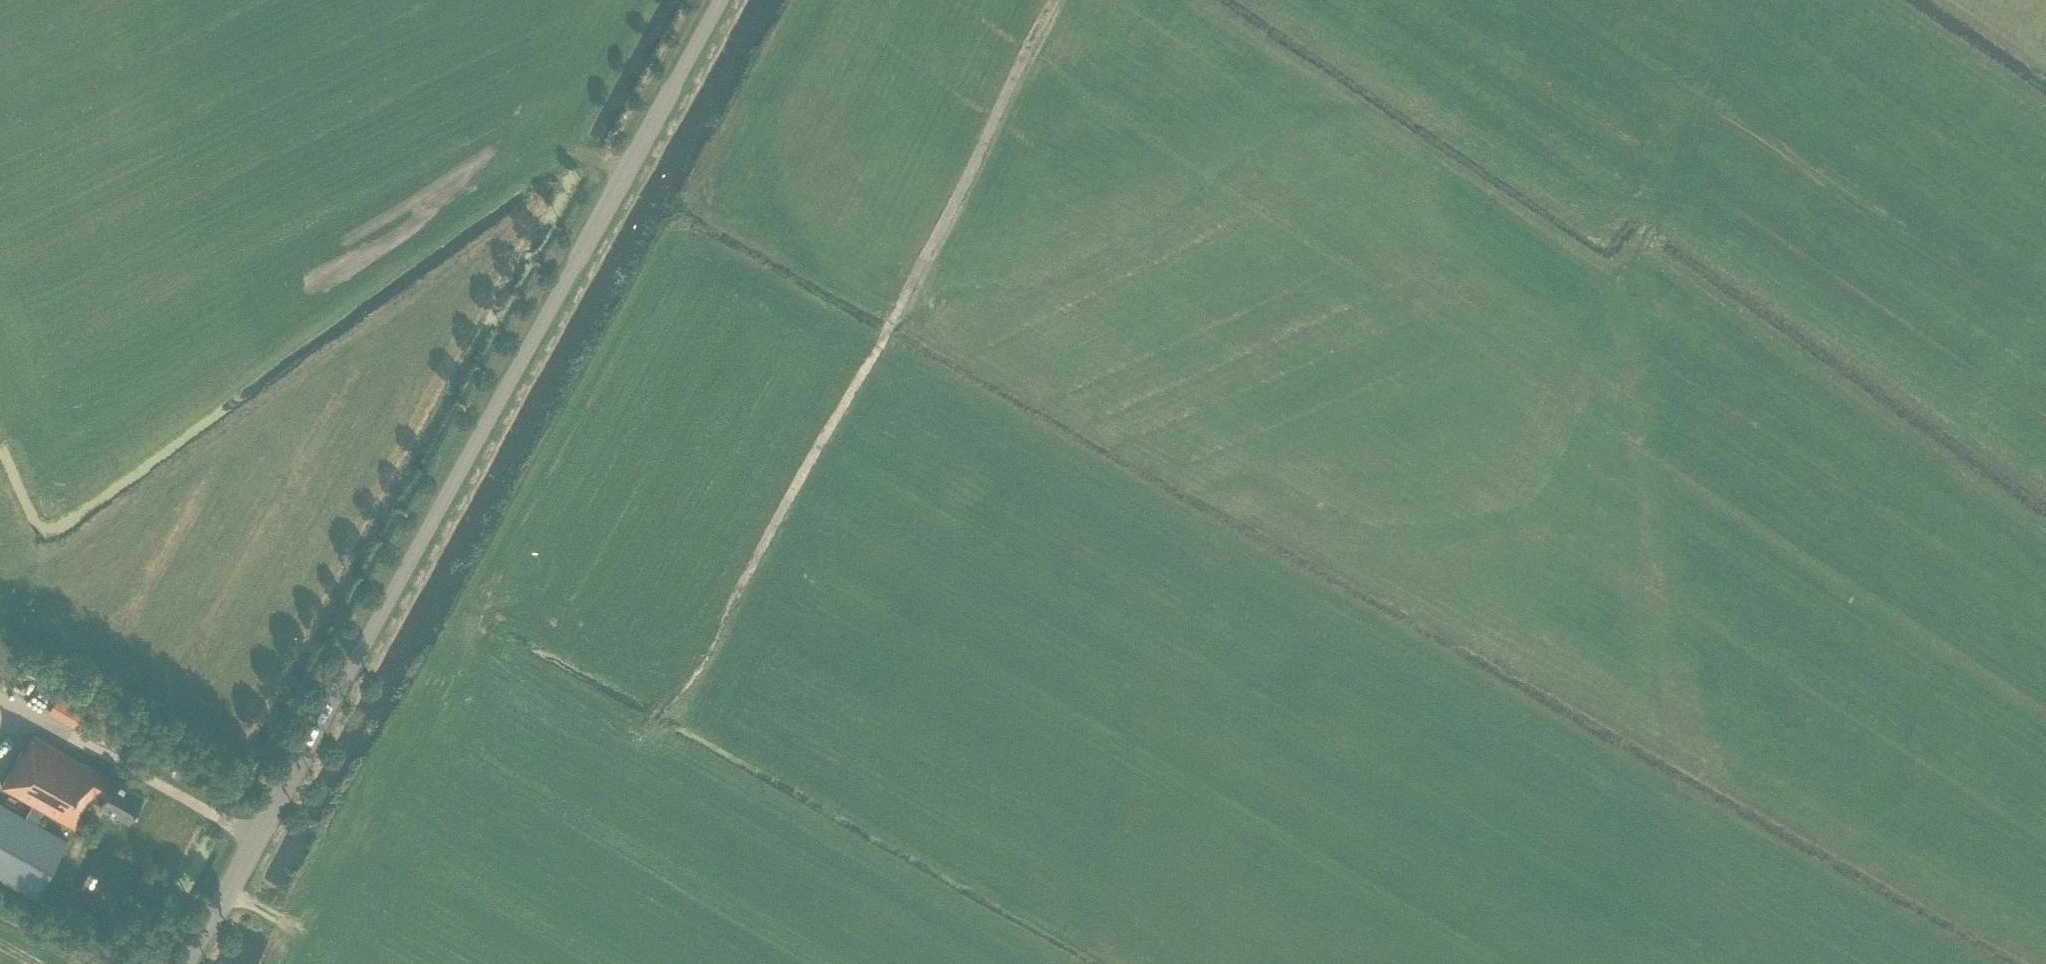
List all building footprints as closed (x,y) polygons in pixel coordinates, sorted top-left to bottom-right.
[(119,722),(41,678),(29,700),(107,744),(119,722)] [(33,734),(23,751),(0,738),(0,785),(33,804),(43,809),(73,826),(89,796),(101,803),(101,804),(128,819),(142,794),(115,779),(114,780),(33,734)] [(43,809),(33,804),(25,818),(0,804),(0,877),(34,896),(65,840),(35,823),(43,809)]
